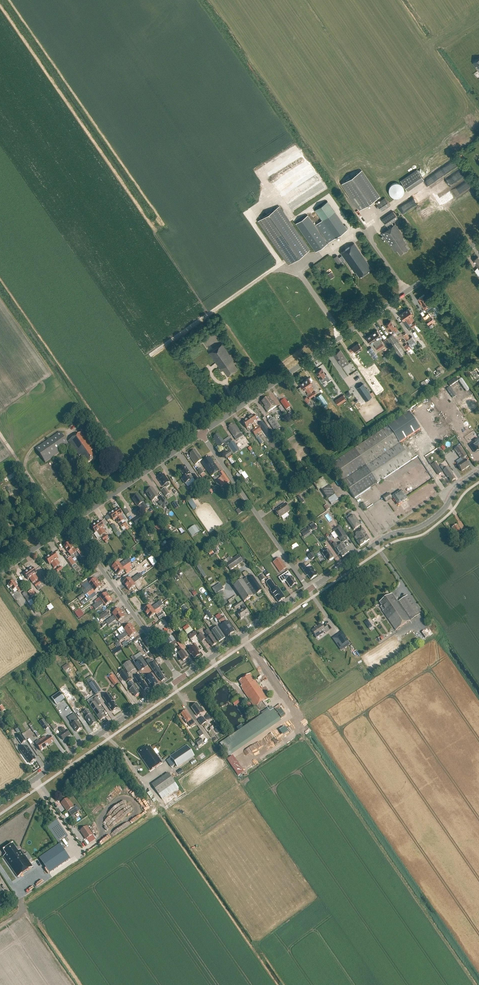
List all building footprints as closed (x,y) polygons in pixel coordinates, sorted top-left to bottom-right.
[(477,67),(467,52),(462,55),(471,70),(477,67)] [(298,178),(312,170),(308,163),(296,170),(297,173),(295,175),(296,177),(297,177),(298,178)] [(406,189),(423,178),(415,167),(399,179),(406,189)] [(362,170),(342,184),(360,210),(379,196),(362,170)] [(283,200),(310,186),(307,180),(280,193),(283,200)] [(388,188),(393,194),(400,188),(395,182),(388,188)] [(314,187),(317,193),(323,190),(319,184),(314,187)] [(385,197),(378,202),(376,203),(382,211),(390,205),(385,197)] [(315,225),(328,243),(347,230),(327,201),(315,210),(322,220),(315,225)] [(257,221),(287,265),(309,250),(279,206),(257,221)] [(382,219),(388,228),(382,233),(395,251),(397,250),(400,254),(408,248),(405,244),(406,243),(403,238),(404,237),(395,224),(393,225),(392,223),(398,219),(393,211),(382,219)] [(296,223),(316,252),(327,244),(307,215),(296,223)] [(340,253),(351,268),(352,268),(354,272),(355,271),(359,276),(371,268),(354,243),(340,253)] [(425,311),(428,312),(434,308),(434,306),(432,304),(428,298),(427,299),(424,294),(418,299),(421,303),(420,304),(424,309),(425,311)] [(404,311),(411,322),(414,320),(411,315),(412,314),(408,308),(404,311)] [(405,319),(408,324),(411,322),(404,311),(399,315),(404,320),(405,319)] [(393,329),(395,332),(398,330),(395,327),(390,321),(385,325),(389,331),(393,329)] [(371,334),(381,348),(384,346),(381,342),(378,338),(381,336),(377,330),(371,334)] [(406,333),(403,335),(407,340),(409,343),(415,339),(412,336),(410,338),(406,333)] [(375,346),(378,351),(381,348),(371,334),(366,338),(370,344),(372,342),(375,346)] [(392,334),(387,337),(392,344),(394,342),(396,341),(397,340),(392,334)] [(191,350),(193,353),(201,348),(196,341),(192,344),(195,348),(191,350)] [(392,344),(391,344),(400,356),(402,354),(394,342),(392,344)] [(354,351),(356,353),(362,349),(358,343),(349,350),(351,353),(354,351)] [(235,362),(222,344),(209,353),(222,371),(223,370),(227,376),(238,369),(233,363),(235,362)] [(371,347),(368,349),(375,359),(378,357),(371,347)] [(337,357),(335,358),(339,363),(346,359),(340,350),(335,354),(337,357)] [(321,369),(316,372),(320,378),(319,379),(322,383),(326,380),(327,382),(330,379),(326,374),(325,374),(321,369)] [(304,381),(311,391),(314,389),(311,385),(312,383),(308,378),(304,381)] [(307,393),(310,398),(314,395),(312,393),(311,391),(304,381),(299,384),(303,390),(305,389),(308,393),(307,393)] [(363,383),(358,387),(367,400),(372,397),(363,383)] [(342,395),(334,400),(338,405),(345,400),(342,395)] [(262,402),(266,407),(265,407),(268,412),(276,406),(273,402),(272,402),(268,397),(262,402)] [(280,402),(286,410),(290,407),(285,398),(280,402)] [(354,450),(332,465),(355,499),(377,484),(411,461),(407,455),(399,443),(420,429),(409,413),(388,427),(354,450)] [(248,419),(252,425),(258,421),(254,415),(248,419)] [(273,417),(267,421),(275,432),(280,428),(273,417)] [(243,423),(247,429),(252,425),(248,419),(243,423)] [(230,428),(228,429),(234,438),(241,433),(235,425),(233,426),(233,424),(229,427),(230,428)] [(61,432),(37,449),(46,462),(70,446),(61,432)] [(79,456),(80,456),(84,461),(85,460),(88,464),(96,458),(92,452),(95,450),(82,432),(69,442),(77,454),(79,456)] [(221,447),(223,449),(227,446),(221,439),(218,435),(214,437),(214,438),(213,439),(219,448),(221,447)] [(478,445),(478,439),(470,445),(475,453),(478,450),(477,446),(478,445)] [(233,442),(228,446),(234,454),(239,451),(233,442)] [(457,465),(461,472),(469,466),(465,460),(464,458),(467,456),(459,446),(454,449),(463,461),(457,465)] [(189,456),(195,465),(202,460),(199,455),(198,455),(195,451),(190,454),(191,455),(189,456)] [(210,457),(202,463),(211,477),(219,471),(210,457)] [(433,468),(438,475),(442,472),(438,465),(433,468)] [(448,478),(448,477),(451,482),(455,479),(452,475),(452,474),(448,467),(446,469),(443,465),(440,467),(443,471),(448,478)] [(190,475),(184,466),(179,470),(184,478),(182,479),(185,484),(193,479),(195,482),(198,480),(194,474),(191,476),(190,475)] [(237,470),(243,478),(246,476),(240,468),(237,470)] [(219,474),(226,484),(230,482),(223,472),(219,474)] [(163,486),(165,485),(166,487),(167,487),(169,485),(168,483),(169,482),(164,474),(163,475),(161,474),(158,476),(159,478),(158,479),(163,486)] [(323,478),(314,484),(318,491),(321,489),(328,500),(335,495),(329,486),(323,478)] [(146,493),(152,501),(158,497),(152,488),(146,493)] [(407,499),(401,491),(392,497),(398,505),(407,499)] [(392,498),(389,493),(383,497),(386,502),(392,498)] [(138,495),(132,499),(138,507),(140,505),(142,508),(146,505),(144,502),(143,503),(138,495)] [(161,505),(163,508),(168,504),(163,497),(159,500),(162,504),(161,505)] [(188,502),(193,510),(197,508),(191,500),(188,502)] [(275,511),(280,518),(290,511),(285,504),(275,511)] [(114,512),(121,522),(124,520),(121,516),(122,515),(118,509),(114,512)] [(115,520),(118,524),(121,522),(114,512),(109,515),(114,521),(115,520)] [(345,518),(354,530),(361,525),(354,516),(352,517),(349,514),(348,515),(348,516),(345,518)] [(140,516),(133,520),(136,525),(144,521),(140,516)] [(96,524),(103,535),(106,533),(102,528),(104,527),(100,521),(96,524)] [(97,532),(100,537),(103,535),(96,524),(91,527),(95,533),(97,532)] [(119,531),(114,524),(111,526),(116,533),(119,531)] [(452,528),(457,535),(461,532),(457,525),(452,528)] [(346,536),(339,526),(333,530),(340,541),(346,536)] [(357,542),(360,546),(369,540),(366,535),(366,534),(363,530),(355,535),(357,537),(355,538),(357,542)] [(72,550),(74,554),(77,552),(74,548),(73,549),(69,543),(64,546),(68,553),(72,550)] [(339,555),(340,554),(342,558),(348,554),(346,550),(347,549),(342,543),(338,546),(336,543),(332,545),(335,548),(339,555)] [(334,558),(328,550),(322,554),(328,562),(334,558)] [(50,556),(57,566),(60,565),(57,560),(58,559),(54,553),(50,556)] [(306,556),(310,561),(314,558),(311,553),(306,556)] [(239,555),(227,564),(231,570),(243,562),(241,558),(239,555)] [(51,564),(54,568),(57,566),(50,556),(45,559),(50,565),(51,564)] [(76,564),(71,556),(68,559),(72,566),(76,564)] [(279,558),(273,563),(280,573),(286,569),(279,558)] [(118,563),(112,567),(115,571),(130,560),(128,559),(120,565),(118,563)] [(130,560),(115,571),(118,575),(124,571),(127,574),(132,571),(130,568),(132,566),(130,563),(131,562),(130,560)] [(307,575),(311,580),(317,576),(314,571),(314,570),(312,567),(308,570),(304,564),(300,567),(307,576),(307,575)] [(28,571),(35,581),(38,579),(35,575),(37,574),(33,568),(28,571)] [(29,579),(33,583),(35,581),(28,571),(24,574),(28,580),(29,579)] [(283,575),(287,580),(286,581),(291,588),(296,584),(294,580),(292,577),(291,577),(288,572),(283,575)] [(123,583),(126,587),(141,576),(140,574),(131,580),(130,578),(123,583)] [(246,578),(242,581),(253,596),(256,594),(257,594),(262,590),(252,576),(251,574),(246,578)] [(126,587),(129,591),(135,586),(134,584),(142,578),(141,576),(126,587)] [(86,589),(82,592),(83,594),(98,583),(95,579),(89,583),(84,586),(86,589)] [(270,591),(278,603),(285,598),(278,588),(276,589),(270,580),(266,583),(271,590),(270,591)] [(18,587),(14,581),(8,585),(13,591),(16,589),(18,592),(21,590),(19,587),(18,587)] [(236,585),(233,587),(244,603),(253,597),(253,596),(242,581),(239,583),(239,582),(236,584),(236,585)] [(98,583),(83,594),(85,596),(87,598),(90,595),(95,592),(95,591),(101,587),(98,583)] [(212,588),(216,594),(224,589),(220,583),(212,588)] [(23,594),(28,601),(31,599),(26,591),(23,594)] [(93,606),(94,608),(109,597),(106,593),(100,598),(101,600),(93,606)] [(379,602),(382,606),(381,607),(383,610),(383,611),(396,630),(420,614),(407,596),(398,602),(392,594),(379,602)] [(87,598),(82,602),(84,605),(92,598),(90,595),(87,598)] [(94,608),(95,610),(104,604),(105,606),(112,601),(109,597),(94,608)] [(150,606),(143,610),(146,614),(161,604),(160,602),(156,604),(155,602),(150,606)] [(233,607),(235,610),(243,604),(241,602),(238,604),(233,607)] [(161,604),(146,614),(149,619),(156,614),(154,612),(160,608),(163,605),(161,604)] [(237,614),(240,620),(249,614),(246,608),(237,614)] [(80,609),(75,613),(79,619),(84,615),(80,609)] [(105,622),(107,624),(122,613),(119,609),(112,614),(114,616),(105,622)] [(203,612),(209,621),(212,619),(206,610),(203,612)] [(106,611),(97,617),(100,621),(108,615),(106,611)] [(107,624),(108,626),(117,620),(118,622),(125,617),(122,613),(107,624)] [(220,627),(227,637),(234,632),(232,629),(233,629),(228,621),(220,627)] [(323,627),(321,624),(311,631),(316,638),(324,632),(325,634),(329,631),(325,625),(323,627)] [(117,638),(118,640),(133,629),(130,625),(124,630),(125,632),(117,638)] [(212,631),(219,642),(225,638),(218,627),(217,627),(216,625),(210,629),(212,631)] [(118,640),(120,642),(128,635),(130,638),(136,633),(133,629),(118,640)] [(209,642),(212,647),(217,644),(214,639),(208,630),(205,632),(208,638),(206,639),(208,643),(209,642)] [(194,631),(188,635),(191,639),(197,635),(194,631)] [(167,645),(173,641),(167,633),(162,637),(167,645)] [(202,642),(206,639),(202,634),(197,637),(202,642)] [(339,639),(332,644),(336,649),(342,644),(339,639)] [(142,641),(140,642),(148,654),(150,653),(142,641)] [(191,655),(194,659),(200,655),(198,652),(198,651),(195,646),(190,650),(189,649),(188,650),(188,651),(191,655)] [(178,654),(183,661),(188,658),(183,651),(180,647),(176,649),(179,654),(178,654)] [(130,661),(123,666),(128,674),(135,670),(130,661)] [(140,661),(135,664),(139,671),(145,668),(140,661)] [(158,679),(159,678),(161,682),(165,679),(162,674),(159,670),(160,670),(155,664),(156,663),(154,661),(148,664),(158,679)] [(267,699),(250,674),(239,682),(242,686),(241,687),(243,690),(242,690),(255,707),(267,699)] [(142,680),(139,675),(136,678),(139,683),(138,683),(140,687),(141,687),(144,691),(148,688),(145,685),(146,685),(143,680),(142,680)] [(145,679),(152,688),(158,684),(152,675),(145,679)] [(96,695),(101,692),(94,681),(89,685),(96,695)] [(132,693),(135,697),(139,694),(136,690),(137,690),(131,681),(128,684),(131,689),(129,690),(132,693)] [(56,705),(65,699),(60,693),(52,698),(56,705)] [(104,698),(105,700),(109,705),(108,706),(112,712),(113,712),(114,712),(115,711),(115,710),(118,708),(115,704),(114,703),(114,702),(113,702),(114,701),(109,694),(104,698)] [(95,713),(100,721),(105,717),(103,714),(104,714),(99,707),(101,705),(96,698),(93,701),(94,703),(90,706),(95,713)] [(201,708),(200,709),(197,704),(191,708),(197,716),(204,712),(201,708)] [(265,715),(271,725),(280,719),(273,709),(265,715)] [(87,710),(83,713),(87,718),(85,718),(88,723),(89,722),(92,726),(96,723),(94,721),(94,720),(91,715),(87,710)] [(181,714),(190,726),(195,723),(187,712),(186,713),(185,711),(181,714)] [(72,725),(77,732),(82,728),(77,722),(79,721),(74,714),(68,718),(72,725)] [(198,721),(201,726),(206,722),(203,717),(198,721)] [(62,734),(60,735),(63,740),(70,736),(67,730),(66,731),(63,728),(59,730),(62,734)] [(220,741),(228,754),(257,736),(255,733),(237,744),(234,738),(235,737),(233,733),(220,741)] [(24,749),(22,750),(21,751),(22,752),(25,757),(28,761),(30,764),(36,760),(34,758),(35,758),(31,752),(27,747),(29,745),(23,735),(17,739),(24,749)] [(42,739),(47,746),(54,742),(50,736),(46,739),(45,737),(42,739)] [(37,745),(41,751),(47,746),(42,739),(39,741),(40,743),(37,745)] [(170,757),(176,766),(192,754),(187,746),(170,757)] [(141,751),(142,752),(139,754),(141,758),(142,757),(144,760),(143,760),(151,771),(162,763),(153,750),(152,751),(149,747),(147,748),(146,747),(145,747),(142,750),(141,751)] [(151,785),(158,795),(162,800),(178,788),(168,773),(151,785)] [(68,798),(62,803),(68,812),(74,807),(68,798)] [(47,827),(58,844),(68,837),(56,820),(47,827)] [(81,831),(89,843),(95,839),(87,827),(81,831)] [(13,844),(4,851),(6,855),(4,857),(18,878),(33,867),(24,855),(20,850),(18,852),(13,844)]
